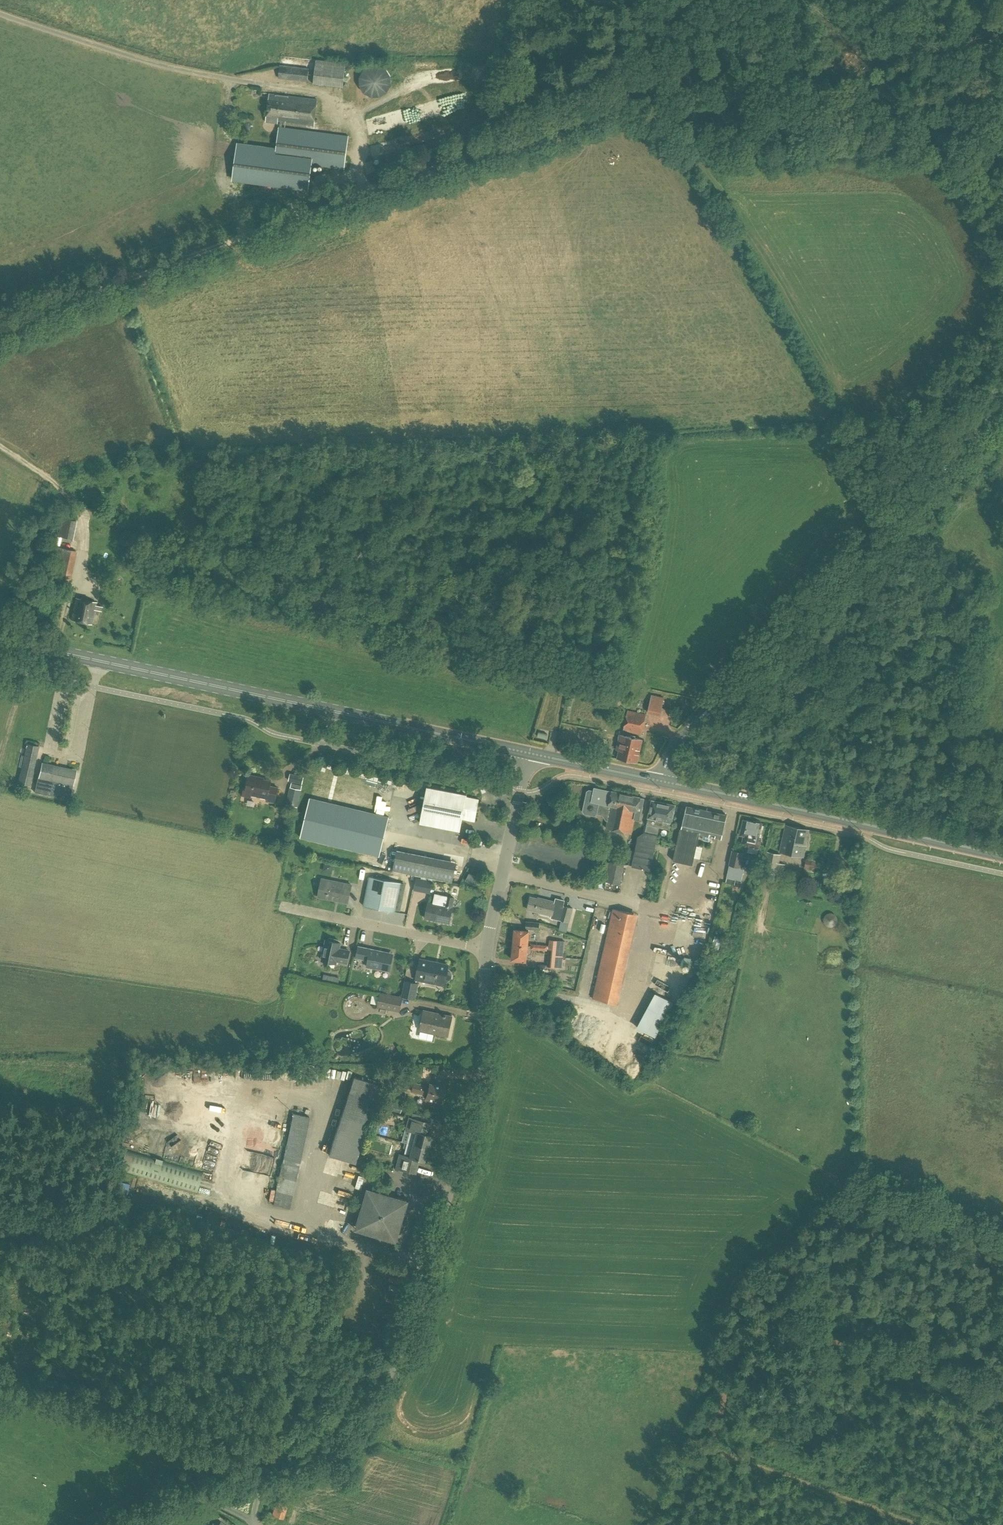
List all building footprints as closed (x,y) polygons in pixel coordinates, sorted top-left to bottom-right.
[(320,85),(323,60),(316,60),(313,84),(320,85)] [(375,98),(378,98),(380,97),(382,96),(385,95),(387,93),(388,91),(390,89),(391,87),(391,84),(391,82),(391,79),(391,77),(390,74),(388,72),(387,70),(385,69),(382,67),(380,66),(378,66),(375,65),(373,66),(370,66),(368,67),(365,69),(364,70),(362,72),(361,74),(360,77),(359,79),(359,82),(359,84),(360,87),(361,89),(362,91),(364,93),(365,95),(368,96),(370,97),(373,98),(375,98)] [(307,82),(309,69),(280,66),(279,79),(307,82)] [(314,126),(317,100),(269,94),(266,122),(278,124),(278,121),(280,121),(279,127),(276,148),(237,143),(232,181),(309,191),(312,166),(344,170),(349,136),(282,127),(282,122),(314,126)] [(72,521),(70,541),(78,542),(80,522),(72,521)] [(71,580),(76,551),(55,547),(49,576),(71,580)] [(110,606),(117,601),(110,592),(103,597),(110,606)] [(92,624),(96,603),(76,598),(71,620),(92,624)] [(652,699),(651,715),(664,716),(665,699),(652,699)] [(641,735),(646,714),(627,711),(623,731),(641,735)] [(637,762),(642,739),(620,735),(617,750),(619,750),(618,758),(637,762)] [(30,786),(39,746),(27,743),(18,783),(30,786)] [(42,764),(36,763),(33,773),(40,774),(40,775),(39,775),(35,793),(69,800),(75,774),(52,769),(53,765),(42,763),(42,764)] [(304,776),(290,773),(288,781),(302,784),(304,776)] [(275,803),(278,788),(270,786),(271,781),(260,779),(260,777),(249,775),(246,790),(252,791),(252,795),(267,798),(266,801),(275,803)] [(297,807),(301,790),(290,787),(286,805),(297,807)] [(474,821),(478,799),(466,797),(467,795),(427,787),(420,823),(460,831),(462,819),(474,821)] [(644,799),(595,788),(594,791),(591,791),(589,792),(588,796),(586,798),(583,811),(584,814),(594,816),(596,814),(605,816),(606,819),(609,819),(607,829),(632,834),(635,820),(639,821),(644,799)] [(379,857),(389,816),(310,797),(300,838),(379,857)] [(648,818),(647,825),(646,826),(645,832),(644,832),(637,837),(631,867),(650,871),(657,835),(659,827),(670,830),(671,824),(675,806),(652,800),(648,818)] [(721,839),(726,815),(687,806),(682,830),(680,829),(673,861),(692,865),(699,834),(703,835),(702,839),(703,840),(709,842),(710,836),(721,839)] [(742,845),(759,849),(761,839),(759,839),(762,824),(743,819),(740,835),(743,836),(742,845)] [(803,857),(805,846),(809,830),(786,825),(780,852),(803,857)] [(474,851),(475,843),(469,841),(467,849),(474,851)] [(612,858),(614,846),(608,844),(605,857),(612,858)] [(452,882),(456,862),(397,850),(393,870),(452,882)] [(741,882),(744,868),(740,867),(743,853),(732,850),(729,865),(730,866),(727,878),(741,882)] [(777,874),(781,854),(767,852),(765,858),(763,858),(760,869),(763,870),(762,872),(777,874)] [(457,867),(466,868),(468,859),(459,858),(457,867)] [(817,875),(820,861),(806,859),(804,869),(806,869),(806,873),(817,875)] [(623,865),(610,862),(602,861),(599,872),(608,874),(607,875),(607,876),(606,882),(619,884),(621,876),(623,865)] [(469,873),(466,880),(476,885),(479,878),(469,873)] [(394,912),(400,883),(369,877),(363,905),(394,912)] [(433,880),(422,878),(419,892),(430,894),(433,880)] [(347,903),(351,885),(322,880),(318,897),(347,903)] [(452,908),(454,898),(447,897),(445,906),(428,903),(425,919),(449,924),(453,908),(452,908)] [(542,900),(530,897),(527,910),(552,916),(551,918),(569,922),(572,908),(555,904),(556,902),(543,899),(542,900)] [(612,1003),(632,914),(613,909),(593,999),(612,1003)] [(834,913),(826,917),(832,926),(839,922),(834,913)] [(539,930),(539,922),(526,922),(525,929),(539,930)] [(582,936),(588,938),(591,924),(586,923),(582,936)] [(513,945),(527,946),(529,931),(515,930),(513,945)] [(721,944),(723,938),(715,935),(711,948),(719,950),(721,944)] [(354,936),(351,945),(357,946),(360,937),(354,936)] [(339,941),(338,939),(330,938),(328,939),(327,941),(326,940),(321,960),(336,963),(336,961),(346,963),(349,951),(339,949),(340,943),(339,943),(339,941)] [(565,962),(565,960),(563,960),(564,941),(549,940),(547,967),(563,968),(563,962),(565,962)] [(526,961),(527,946),(513,945),(512,960),(526,961)] [(390,970),(392,956),(380,953),(381,951),(370,949),(366,967),(379,969),(379,967),(390,970)] [(663,950),(661,961),(668,963),(670,951),(663,950)] [(567,956),(567,969),(583,969),(583,956),(567,956)] [(450,972),(447,971),(448,966),(420,960),(416,980),(444,986),(445,982),(445,980),(448,981),(451,979),(452,974),(450,972)] [(550,984),(552,976),(542,974),(540,982),(550,984)] [(419,983),(405,980),(401,996),(415,999),(419,983)] [(655,1038),(673,1003),(655,993),(636,1028),(655,1038)] [(400,1012),(402,999),(380,994),(377,1007),(400,1012)] [(360,1014),(367,1012),(364,1003),(357,1005),(360,1014)] [(448,1036),(452,1017),(423,1012),(420,1030),(448,1036)] [(355,1164),(380,1086),(353,1077),(328,1155),(355,1164)] [(429,1087),(426,1086),(413,1083),(411,1092),(423,1095),(424,1095),(426,1095),(425,1099),(440,1103),(443,1088),(429,1084),(429,1087)] [(403,1101),(405,1094),(394,1091),(392,1099),(403,1101)] [(160,1108),(166,1108),(167,1098),(155,1097),(153,1116),(159,1117),(160,1108)] [(148,1114),(153,1103),(149,1102),(144,1112),(148,1114)] [(400,1113),(402,1106),(390,1102),(388,1110),(400,1113)] [(257,1110),(256,1121),(266,1121),(267,1114),(260,1113),(260,1110),(257,1110)] [(309,1117),(293,1114),(273,1205),(289,1208),(309,1117)] [(406,1143),(428,1149),(431,1136),(426,1135),(429,1122),(408,1117),(405,1130),(409,1131),(406,1143)] [(376,1152),(393,1155),(394,1145),(378,1143),(376,1152)] [(425,1161),(428,1149),(406,1143),(403,1155),(399,1154),(395,1168),(415,1173),(419,1159),(425,1161)] [(207,1162),(220,1164),(221,1159),(208,1156),(207,1162)] [(394,1240),(406,1201),(367,1190),(355,1229),(394,1240)] [(334,1208),(336,1195),(324,1193),(322,1205),(334,1208)] [(331,1230),(343,1234),(346,1225),(335,1221),(331,1230)] [(282,1518),(286,1505),(277,1502),(272,1515),(282,1518)]
